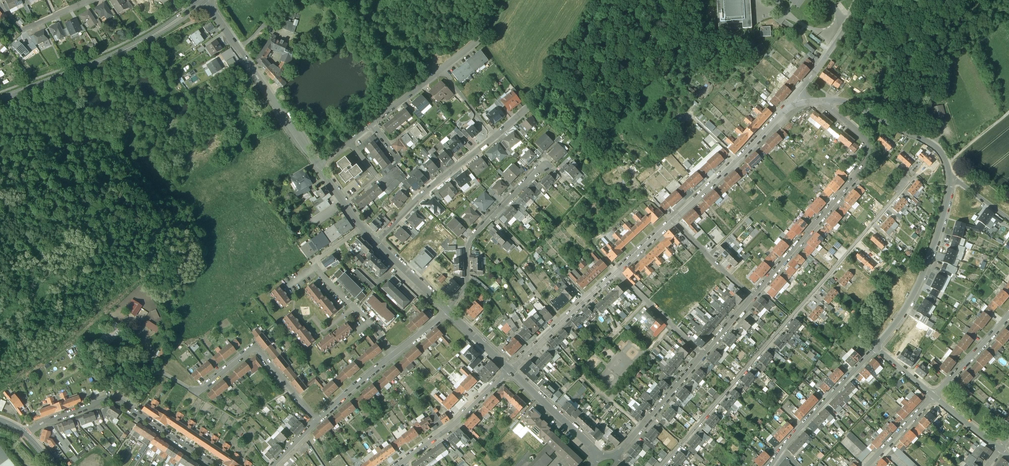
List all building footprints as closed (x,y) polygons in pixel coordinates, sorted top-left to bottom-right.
[(5,1),(10,10),(16,7),(13,0),(6,0),(5,1)] [(110,2),(118,14),(128,8),(125,3),(124,4),(122,0),(113,0),(110,2)] [(718,30),(728,29),(727,24),(742,23),(743,28),(752,28),(750,0),(717,0),(718,30)] [(104,3),(95,9),(101,19),(104,16),(107,21),(112,17),(109,12),(104,3)] [(92,17),(88,11),(79,17),(84,23),(86,22),(90,28),(97,24),(95,21),(93,17),(92,17)] [(75,20),(66,25),(71,36),(81,32),(79,27),(78,27),(75,20)] [(293,26),(285,22),(282,28),(291,32),(293,26)] [(203,28),(207,33),(215,28),(211,23),(203,28)] [(58,24),(49,28),(53,36),(57,34),(60,40),(65,37),(62,31),(58,24)] [(770,27),(760,27),(761,37),(771,36),(770,27)] [(44,31),(34,36),(38,45),(44,42),(46,46),(50,44),(47,38),(44,31)] [(198,31),(189,38),(195,47),(203,41),(200,36),(201,35),(198,31)] [(811,34),(809,36),(818,43),(820,41),(811,34)] [(271,36),(270,38),(267,44),(272,47),(271,48),(273,49),(275,45),(272,44),(274,40),(275,40),(276,38),(271,36)] [(215,41),(206,47),(212,56),(222,50),(215,41)] [(281,43),(277,41),(275,45),(273,49),(284,54),(288,45),(283,44),(284,42),(282,41),(282,42),(281,43)] [(23,59),(29,54),(24,48),(19,42),(13,47),(23,59)] [(33,42),(24,48),(29,54),(37,48),(33,42)] [(815,51),(806,44),(804,46),(812,53),(815,51)] [(284,54),(281,61),(283,62),(289,65),(291,62),(293,63),(297,58),(293,56),(296,49),(288,45),(284,54)] [(265,47),(256,60),(262,68),(268,64),(267,63),(269,62),(266,59),(267,58),(265,56),(269,50),(265,47)] [(476,57),(473,59),(472,58),(467,62),(467,63),(474,72),(479,68),(479,69),(485,65),(484,64),(489,61),(481,51),(475,56),(476,57)] [(226,61),(229,66),(236,63),(233,58),(226,61)] [(813,63),(808,59),(803,64),(808,69),(813,63)] [(215,61),(207,66),(212,75),(214,74),(212,70),(219,67),(215,61)] [(831,61),(825,70),(828,72),(834,63),(831,61)] [(283,62),(276,73),(278,76),(279,77),(285,67),(287,69),(289,65),(283,62)] [(462,68),(459,70),(458,69),(453,74),(460,83),(465,80),(466,81),(471,77),(470,76),(475,72),(474,72),(467,63),(462,67),(462,68)] [(808,69),(803,64),(798,69),(805,76),(810,71),(808,69)] [(270,66),(265,71),(273,80),(278,76),(276,73),(270,66)] [(219,67),(212,70),(214,74),(212,75),(221,70),(219,67)] [(666,68),(652,81),(658,87),(671,74),(666,68)] [(805,76),(798,69),(793,75),(799,79),(801,81),(805,76)] [(828,72),(825,70),(819,78),(825,82),(831,75),(828,72)] [(793,75),(784,85),(789,90),(799,79),(793,75)] [(842,83),(831,75),(825,82),(831,86),(832,84),(838,88),(839,87),(842,83)] [(278,76),(273,80),(281,89),(286,85),(279,77),(278,76)] [(685,83),(684,84),(681,82),(678,86),(681,88),(680,89),(687,96),(686,98),(689,100),(692,96),(693,97),(695,95),(694,94),(698,90),(695,88),(693,90),(685,83)] [(440,83),(430,92),(433,96),(439,102),(442,99),(441,98),(443,96),(444,97),(450,92),(443,84),(442,85),(440,83)] [(789,90),(784,85),(779,91),(786,97),(791,92),(789,90)] [(519,95),(514,88),(511,91),(512,93),(513,92),(517,97),(519,95)] [(786,97),(779,91),(775,96),(780,101),(782,102),(786,97)] [(450,92),(444,97),(447,100),(453,95),(450,92)] [(517,97),(513,92),(512,93),(507,97),(515,106),(520,102),(517,97)] [(429,104),(421,96),(413,104),(418,109),(420,112),(421,112),(429,104)] [(439,102),(433,96),(430,99),(436,104),(439,102)] [(780,101),(775,96),(770,102),(775,106),(780,101)] [(502,100),(502,101),(505,106),(509,111),(515,106),(507,97),(502,100)] [(505,106),(502,101),(502,100),(500,98),(497,101),(503,108),(505,106)] [(503,108),(497,101),(494,104),(497,107),(500,110),(503,108)] [(939,106),(931,108),(934,118),(939,116),(939,113),(941,113),(939,106)] [(497,107),(492,111),(499,120),(505,116),(500,110),(497,107)] [(772,114),(766,108),(762,112),(761,113),(767,119),(772,114)] [(411,116),(405,109),(400,114),(405,120),(411,116)] [(420,112),(418,109),(413,113),(419,119),(423,115),(421,112),(420,112)] [(487,116),(486,116),(489,119),(494,125),(499,120),(492,111),(487,116)] [(820,116),(814,112),(810,117),(816,121),(820,116)] [(753,122),(752,124),(758,129),(767,119),(761,113),(760,114),(753,122)] [(400,114),(395,118),(400,124),(405,120),(400,114)] [(820,116),(816,121),(821,126),(827,119),(821,114),(820,116)] [(532,116),(522,124),(522,125),(528,131),(536,124),(533,121),(534,120),(532,116)] [(395,118),(389,122),(394,129),(400,124),(395,118)] [(832,123),(827,119),(821,126),(827,130),(831,125),(832,123)] [(705,126),(712,132),(716,127),(709,120),(705,126)] [(394,129),(389,122),(384,127),(389,133),(394,129)] [(743,133),(742,134),(748,139),(758,129),(752,124),(743,133)] [(420,125),(411,132),(415,138),(420,134),(423,137),(427,134),(420,125)] [(528,131),(522,125),(520,127),(522,130),(522,129),(526,134),(527,133),(526,133),(528,131)] [(837,129),(831,125),(827,130),(832,135),(837,129)] [(471,128),(466,132),(470,136),(472,138),(479,132),(473,126),(471,128)] [(842,134),(837,129),(832,135),(838,139),(842,134)] [(461,132),(459,130),(456,133),(461,138),(464,136),(461,132)] [(464,130),(461,132),(464,136),(467,138),(470,136),(466,132),(464,130)] [(783,130),(778,135),(782,140),(788,135),(783,130)] [(411,132),(402,139),(406,145),(411,141),(414,144),(418,141),(415,138),(411,132)] [(514,132),(504,140),(509,147),(510,148),(511,148),(520,141),(514,132)] [(842,134),(838,139),(843,144),(849,136),(843,132),(842,134)] [(778,135),(776,133),(771,138),(777,145),(782,140),(778,135)] [(734,143),(733,144),(739,149),(748,139),(742,134),(741,135),(734,143)] [(374,141),(377,139),(373,135),(358,148),(361,152),(367,147),(374,141)] [(546,135),(536,144),(539,147),(543,152),(553,142),(546,135)] [(849,136),(843,144),(849,148),(853,143),(855,141),(849,136)] [(882,136),(878,141),(883,146),(888,141),(882,136)] [(777,145),(771,138),(766,142),(768,144),(772,149),(777,145)] [(402,139),(392,146),(397,152),(402,148),(405,152),(409,148),(406,145),(402,139)] [(449,147),(455,153),(464,145),(460,142),(458,139),(454,143),(449,147)] [(509,147),(504,140),(501,142),(507,149),(509,147)] [(374,141),(367,147),(372,152),(378,147),(374,141)] [(888,141),(883,146),(889,151),(893,146),(888,141)] [(501,142),(498,144),(504,151),(507,149),(501,142)] [(853,143),(849,148),(855,153),(859,147),(853,143)] [(498,144),(487,154),(492,160),(498,155),(501,159),(507,155),(504,151),(498,144)] [(732,145),(728,149),(734,155),(739,149),(733,144),(732,145)] [(768,144),(762,149),(767,154),(772,149),(768,144)] [(555,150),(549,155),(556,162),(566,152),(560,146),(558,147),(555,150)] [(378,147),(372,152),(376,158),(383,152),(378,147)] [(723,148),(718,153),(722,158),(728,153),(723,148)] [(450,158),(443,149),(439,153),(441,155),(438,158),(443,164),(450,158)] [(762,149),(757,154),(762,159),(767,154),(762,149)] [(529,150),(521,159),(526,164),(527,165),(536,157),(529,150)] [(923,151),(918,156),(924,161),(928,156),(923,151)] [(383,152),(376,158),(380,163),(387,158),(383,152)] [(757,154),(756,152),(750,156),(757,163),(762,159),(757,154)] [(722,158),(718,153),(712,158),(719,164),(724,160),(722,158)] [(902,153),(897,158),(903,163),(907,158),(902,153)] [(394,159),(397,164),(403,159),(399,155),(394,159)] [(757,163),(750,156),(745,161),(747,163),(752,168),(757,163)] [(928,156),(924,161),(929,166),(934,161),(928,156)] [(354,168),(345,157),(337,164),(343,172),(339,176),(346,184),(354,178),(355,179),(363,173),(357,165),(354,168)] [(387,158),(380,163),(385,169),(391,163),(387,158)] [(481,158),(470,167),(476,175),(487,167),(484,163),(481,158)] [(719,164),(712,158),(707,162),(712,168),(713,169),(719,164)] [(907,158),(903,163),(908,168),(913,163),(907,158)] [(430,159),(422,165),(427,171),(431,175),(431,174),(437,168),(438,168),(430,159)] [(526,164),(521,159),(518,162),(524,167),(526,164)] [(707,162),(702,167),(707,173),(712,168),(707,162)] [(395,168),(391,163),(380,173),(384,177),(395,168)] [(752,168),(747,163),(741,168),(746,173),(752,168)] [(566,169),(564,171),(565,171),(569,175),(575,169),(571,164),(566,169)] [(505,174),(509,178),(512,181),(517,176),(520,172),(513,165),(505,174)] [(702,167),(697,172),(702,177),(707,173),(702,167)] [(746,173),(741,168),(737,172),(741,178),(746,173)] [(575,169),(569,175),(573,179),(574,180),(575,178),(580,173),(575,169)] [(304,171),(292,178),(298,189),(300,191),(307,187),(312,184),(304,171)] [(423,175),(419,171),(419,172),(413,177),(421,186),(427,180),(423,175)] [(737,172),(735,171),(729,176),(736,183),(741,178),(737,172)] [(842,171),(837,176),(842,181),(847,176),(842,171)] [(471,180),(465,172),(455,180),(461,188),(471,180)] [(555,172),(551,176),(555,181),(560,177),(555,172)] [(702,177),(697,172),(691,177),(698,184),(703,179),(702,177)] [(384,192),(388,196),(406,178),(402,174),(384,192)] [(551,176),(549,175),(545,179),(551,186),(555,181),(551,176)] [(736,183),(729,176),(724,181),(726,183),(730,188),(736,183)] [(842,181),(837,176),(833,181),(839,187),(844,182),(842,181)] [(421,186),(413,177),(408,181),(407,182),(411,186),(416,191),(421,186)] [(698,184),(691,177),(686,182),(691,187),(692,188),(698,184)] [(298,189),(292,178),(288,180),(295,191),(298,189)] [(408,181),(406,179),(402,183),(404,185),(408,189),(411,186),(407,182),(408,181)] [(551,186),(545,179),(540,184),(543,186),(547,190),(551,186)] [(917,180),(912,186),(917,191),(921,186),(922,185),(917,180)] [(506,187),(499,181),(492,189),(498,195),(506,187)] [(839,187),(833,181),(828,187),(833,191),(835,192),(839,187)] [(458,193),(449,182),(438,191),(444,198),(447,195),(449,193),(452,197),(458,193)] [(691,187),(686,182),(681,186),(686,192),(691,187)] [(730,188),(726,183),(720,187),(725,193),(730,188)] [(532,184),(528,189),(535,195),(534,196),(536,198),(541,193),(539,190),(536,188),(532,184)] [(377,185),(371,189),(377,196),(382,191),(377,185)] [(681,186),(676,191),(681,196),(686,192),(681,186)] [(865,191),(859,186),(854,191),(860,196),(865,191)] [(917,191),(912,186),(907,192),(913,196),(917,191)] [(307,187),(300,191),(302,195),(302,196),(303,195),(307,193),(310,192),(307,187)] [(325,187),(318,192),(320,195),(321,197),(322,199),(322,198),(324,201),(326,200),(331,196),(325,187)] [(720,187),(715,192),(720,197),(725,193),(720,187)] [(833,191),(828,187),(823,192),(829,197),(833,191)] [(528,189),(528,188),(524,193),(530,199),(534,196),(535,195),(528,189)] [(371,189),(366,193),(371,200),(377,196),(371,189)] [(715,192),(714,190),(708,195),(715,202),(720,197),(715,192)] [(854,191),(853,190),(848,195),(856,201),(860,196),(854,191)] [(408,198),(401,191),(397,195),(399,196),(396,199),(395,198),(392,202),(398,209),(404,203),(403,203),(408,198)] [(681,196),(676,191),(671,196),(677,203),(682,198),(681,196)] [(484,192),(475,202),(476,203),(475,204),(479,207),(483,211),(487,208),(486,207),(492,200),(484,192)] [(829,197),(823,192),(819,197),(824,202),(829,197)] [(371,200),(366,193),(361,198),(366,204),(371,200)] [(530,199),(524,193),(520,197),(520,198),(524,201),(526,204),(530,199)] [(708,195),(703,200),(705,202),(710,207),(715,202),(708,195)] [(856,201),(848,195),(844,201),(845,202),(851,207),(856,201)] [(308,209),(314,216),(330,205),(326,200),(324,201),(322,198),(322,199),(321,197),(317,199),(314,196),(311,198),(307,201),(305,202),(309,208),(308,209)] [(671,196),(665,201),(670,206),(671,208),(677,203),(671,196)] [(824,202),(819,197),(814,202),(821,208),(826,203),(824,202)] [(366,204),(361,198),(355,202),(360,209),(366,204)] [(438,199),(436,201),(433,198),(428,204),(426,206),(428,208),(428,209),(429,210),(429,209),(434,214),(438,211),(440,213),(444,210),(438,204),(441,202),(440,201),(438,199)] [(907,202),(902,198),(897,203),(902,208),(907,202)] [(665,201),(660,205),(665,211),(670,206),(665,201)] [(705,202),(700,207),(704,212),(710,207),(705,202)] [(821,208),(814,202),(810,208),(815,213),(816,214),(821,208)] [(845,202),(841,207),(846,212),(851,207),(845,202)] [(902,208),(897,203),(892,209),(898,214),(902,208)] [(511,206),(507,211),(514,217),(518,212),(515,210),(512,206),(511,206)] [(700,207),(694,212),(699,217),(704,212),(700,207)] [(841,207),(836,212),(842,217),(846,212),(841,207)] [(474,212),(470,208),(466,212),(468,213),(463,219),(470,225),(478,216),(474,212)] [(522,208),(519,211),(523,214),(526,217),(528,214),(522,208)] [(815,213),(810,208),(805,214),(810,218),(815,213)] [(654,213),(653,214),(658,219),(664,215),(658,209),(654,213)] [(993,214),(986,209),(982,215),(989,220),(991,217),(993,214)] [(693,210),(687,215),(694,222),(699,217),(694,212),(693,210)] [(514,217),(507,211),(503,215),(507,219),(509,221),(514,217)] [(523,214),(519,211),(518,212),(514,217),(517,220),(523,214)] [(836,212),(835,211),(830,217),(837,223),(842,217),(836,212)] [(415,213),(408,221),(415,228),(423,220),(415,213)] [(658,219),(653,214),(652,215),(648,218),(646,216),(641,220),(640,221),(646,227),(651,222),(653,224),(658,219)] [(810,218),(805,214),(800,219),(806,224),(810,218)] [(1002,221),(993,214),(991,217),(1000,224),(1002,221)] [(687,215),(682,220),(689,227),(691,224),(694,222),(687,215)] [(989,220),(982,215),(977,221),(979,222),(985,226),(989,220)] [(517,220),(514,217),(509,221),(508,223),(511,226),(517,220)] [(830,217),(825,222),(827,223),(833,228),(837,223),(830,217)] [(895,222),(890,217),(885,223),(890,227),(895,222)] [(345,221),(343,219),(338,223),(339,223),(335,226),(335,225),(334,226),(342,236),(346,233),(346,232),(350,229),(350,230),(351,230),(348,226),(345,221)] [(377,219),(370,226),(376,232),(381,227),(382,226),(381,226),(380,225),(382,224),(379,221),(377,219)] [(806,224),(800,219),(796,224),(803,230),(807,225),(806,224)] [(452,222),(448,227),(458,236),(465,229),(456,221),(453,223),(452,222)] [(631,229),(630,230),(636,236),(646,227),(640,221),(639,222),(631,229)] [(965,224),(956,222),(954,229),(963,231),(964,228),(965,225),(965,224)] [(979,222),(975,228),(981,232),(982,230),(985,226),(979,222)] [(827,223),(822,229),(828,234),(833,228),(827,223)] [(885,223),(880,229),(885,233),(887,232),(890,228),(890,227),(885,223)] [(698,232),(691,224),(689,227),(696,235),(698,232)] [(803,230),(796,224),(791,230),(796,235),(798,236),(803,230)] [(342,236),(334,226),(331,229),(330,228),(325,232),(327,234),(330,239),(333,242),(333,241),(337,239),(342,236)] [(674,227),(669,231),(675,237),(676,236),(680,233),(674,227)] [(405,232),(401,228),(394,236),(403,244),(410,236),(405,232)] [(411,231),(409,228),(405,232),(410,236),(413,239),(416,236),(411,231)] [(828,234),(822,229),(818,234),(823,239),(828,234)] [(963,231),(954,229),(952,236),(954,236),(961,238),(963,231)] [(621,238),(620,239),(626,245),(636,236),(630,230),(629,231),(621,238)] [(791,230),(786,235),(792,240),(796,235),(791,230)] [(504,235),(499,231),(496,234),(493,237),(497,242),(504,235)] [(666,239),(670,242),(673,238),(675,237),(669,231),(664,236),(666,239)] [(816,233),(812,238),(819,244),(823,239),(818,234),(816,233)] [(320,235),(316,238),(312,241),(319,251),(323,248),(327,245),(328,245),(322,237),(320,235)] [(508,239),(504,235),(497,242),(502,246),(505,243),(508,240),(508,239)] [(786,235),(782,240),(787,245),(792,240),(786,235)] [(875,235),(870,240),(876,245),(880,240),(875,235)] [(961,238),(954,236),(952,243),(959,245),(961,238)] [(361,237),(355,243),(358,245),(361,249),(367,243),(361,237)] [(812,238),(807,244),(808,245),(814,250),(819,244),(812,238)] [(626,245),(620,239),(619,241),(615,244),(617,247),(613,250),(612,251),(617,257),(623,252),(621,250),(626,245)] [(670,242),(666,239),(661,243),(666,249),(667,248),(672,244),(670,242)] [(787,245),(782,240),(777,246),(784,252),(789,246),(787,245)] [(886,245),(880,240),(876,245),(881,250),(886,245)] [(312,241),(308,244),(307,244),(303,247),(304,249),(307,254),(310,258),(310,257),(314,254),(314,255),(319,251),(312,241)] [(829,262),(834,257),(833,256),(842,245),(838,241),(824,257),(829,262)] [(361,249),(359,251),(361,253),(363,250),(365,252),(366,253),(367,254),(370,257),(372,255),(374,253),(371,250),(373,248),(367,243),(361,249)] [(656,248),(661,254),(665,250),(666,249),(661,243),(656,248)] [(964,253),(966,248),(959,245),(952,243),(950,249),(948,249),(945,255),(954,259),(961,261),(964,253)] [(723,244),(717,250),(721,254),(728,248),(725,246),(723,244)] [(808,245),(804,250),(809,255),(814,250),(808,245)] [(784,252),(777,246),(773,251),(778,256),(779,257),(784,252)] [(421,256),(427,250),(425,248),(418,254),(421,256)] [(657,257),(661,254),(656,248),(651,253),(656,258),(657,257)] [(728,248),(721,254),(726,259),(732,252),(730,250),(728,248)] [(414,263),(422,270),(434,256),(427,250),(421,256),(414,263)] [(804,250),(799,256),(805,260),(809,255),(804,250)] [(607,255),(606,256),(612,262),(617,257),(612,251),(607,255)] [(778,256),(773,251),(768,257),(773,261),(778,256)] [(601,260),(593,252),(591,255),(598,263),(601,260)] [(734,254),(732,252),(726,259),(730,263),(736,256),(734,254)] [(865,257),(860,252),(855,257),(861,262),(865,257)] [(360,256),(357,253),(356,254),(352,256),(360,266),(364,263),(365,262),(360,256)] [(646,257),(651,263),(655,259),(656,258),(651,253),(646,257)] [(745,256),(742,260),(744,262),(750,255),(748,253),(745,256)] [(798,254),(793,260),(800,266),(805,260),(799,256),(798,254)] [(338,261),(333,255),(322,263),(326,268),(332,265),(338,261)] [(379,261),(372,255),(370,257),(365,262),(364,263),(373,270),(381,261),(380,260),(379,260),(379,261)] [(954,259),(945,255),(943,262),(944,263),(951,265),(954,259)] [(736,256),(730,263),(735,267),(741,261),(739,259),(736,256)] [(647,267),(651,263),(646,257),(640,262),(646,268),(647,267)] [(768,257),(763,262),(769,267),(773,261),(768,257)] [(865,257),(861,262),(867,267),(871,262),(865,257)] [(598,263),(595,265),(601,272),(607,267),(601,260),(598,263)] [(800,266),(793,260),(788,265),(790,267),(795,271),(800,266)] [(381,262),(381,261),(373,270),(380,277),(388,269),(381,263),(381,262)] [(584,261),(579,266),(582,270),(587,265),(584,261)] [(638,270),(641,273),(645,269),(646,268),(640,262),(635,266),(638,270)] [(769,267),(763,262),(759,268),(766,273),(770,268),(769,267)] [(951,265),(944,263),(942,269),(948,272),(951,265)] [(635,266),(633,264),(628,269),(633,275),(635,274),(638,270),(635,266)] [(595,265),(582,277),(588,284),(601,272),(595,265)] [(790,267),(785,272),(791,277),(795,271),(790,267)] [(766,273),(759,268),(754,273),(759,278),(761,279),(766,273)] [(340,269),(334,275),(338,279),(338,280),(344,274),(344,273),(340,269)] [(375,287),(357,269),(353,273),(372,291),(375,287)] [(633,275),(628,269),(623,274),(628,280),(633,275)] [(948,272),(942,269),(939,276),(945,279),(947,275),(948,272)] [(853,276),(848,271),(843,277),(848,281),(853,276)] [(579,280),(571,272),(569,275),(576,282),(579,280)] [(785,272),(781,277),(786,282),(791,277),(785,272)] [(344,274),(338,280),(338,279),(337,280),(338,281),(338,280),(342,284),(349,278),(348,277),(345,274),(345,273),(344,273),(344,274)] [(759,278),(754,273),(749,278),(755,283),(759,278)] [(939,276),(937,275),(934,281),(942,285),(946,279),(945,279),(939,276)] [(781,277),(779,276),(775,281),(782,287),(786,282),(781,277)] [(588,284),(582,277),(579,280),(576,282),(576,283),(582,289),(588,284)] [(848,281),(843,277),(838,283),(843,287),(848,281)] [(349,278),(342,284),(347,289),(353,282),(349,278)] [(453,280),(451,279),(449,281),(451,282),(448,285),(455,292),(460,287),(453,280)] [(393,282),(390,280),(385,284),(386,284),(381,289),(392,299),(393,298),(394,298),(392,299),(403,310),(407,305),(412,301),(411,301),(412,300),(411,299),(409,298),(407,296),(405,294),(403,292),(401,290),(399,288),(403,284),(401,282),(397,286),(395,284),(393,282)] [(561,287),(559,289),(562,293),(568,288),(565,284),(564,284),(562,281),(559,284),(561,287)] [(775,281),(770,287),(771,288),(777,293),(782,287),(775,281)] [(942,285),(934,281),(931,288),(933,289),(939,292),(942,285)] [(353,282),(347,289),(352,294),(358,287),(353,282)] [(528,284),(534,291),(537,289),(531,282),(528,284)] [(313,283),(306,290),(308,293),(307,294),(314,302),(315,301),(317,304),(319,303),(325,298),(320,292),(321,292),(320,291),(320,290),(319,289),(318,290),(313,283)] [(622,283),(617,287),(623,294),(626,291),(628,289),(622,283)] [(448,285),(445,288),(444,287),(442,289),(443,290),(443,291),(450,297),(455,292),(448,285)] [(279,287),(271,293),(274,296),(272,297),(279,305),(280,304),(283,308),(290,301),(285,295),(286,295),(286,294),(285,293),(284,293),(279,287)] [(358,287),(352,294),(356,298),(355,298),(356,299),(356,298),(362,292),(363,291),(362,291),(359,288),(358,287)] [(617,287),(613,291),(619,298),(621,296),(623,294),(617,287)] [(568,288),(562,293),(563,294),(569,301),(576,296),(568,288)] [(771,288),(767,293),(772,298),(777,293),(771,288)] [(838,293),(833,288),(828,294),(833,299),(838,293)] [(939,292),(933,289),(929,295),(935,298),(939,292)] [(746,296),(739,290),(735,295),(742,301),(746,296)] [(1007,295),(1002,290),(997,296),(1004,302),(1008,296),(1007,295)] [(613,291),(608,295),(615,302),(617,299),(619,298),(613,291)] [(362,292),(356,298),(361,302),(367,296),(362,292)] [(563,294),(557,300),(563,306),(569,301),(563,294)] [(833,299),(828,294),(823,300),(826,302),(828,304),(829,304),(833,299)] [(372,295),(364,304),(370,310),(378,302),(379,301),(372,295)] [(615,302),(608,295),(604,299),(610,306),(612,304),(615,302)] [(742,301),(735,295),(732,298),(731,299),(736,303),(738,305),(742,301)] [(935,298),(929,295),(926,301),(932,304),(935,298)] [(997,296),(992,301),(998,306),(999,307),(1004,302),(997,296)] [(331,303),(326,297),(325,298),(319,303),(321,306),(320,307),(327,315),(328,314),(330,318),(338,312),(333,306),(333,305),(333,304),(332,303),(331,303)] [(731,299),(729,297),(725,302),(732,308),(736,303),(731,299)] [(768,303),(761,297),(757,301),(764,308),(768,303)] [(610,306),(604,299),(600,303),(606,310),(608,307),(610,306)] [(557,300),(554,303),(552,301),(550,303),(552,305),(551,305),(557,311),(563,306),(557,300)] [(926,301),(924,300),(920,306),(928,311),(932,305),(932,304),(926,301)] [(483,309),(477,303),(475,301),(473,304),(474,305),(472,308),(478,314),(483,309)] [(534,305),(540,310),(543,306),(538,301),(534,305)] [(764,308),(757,301),(753,306),(756,309),(760,312),(764,308)] [(992,301),(988,307),(993,311),(998,306),(992,301)] [(135,302),(128,313),(135,317),(142,306),(135,302)] [(378,302),(370,310),(369,310),(380,320),(388,311),(385,308),(386,307),(386,304),(383,304),(382,305),(378,302)] [(732,308),(725,302),(723,305),(721,307),(728,312),(732,308)] [(828,304),(826,302),(824,305),(830,311),(833,308),(829,304),(828,304)] [(606,310),(600,303),(595,307),(597,309),(601,314),(603,312),(606,310)] [(423,312),(416,304),(413,306),(420,315),(423,312)] [(818,306),(813,311),(818,316),(823,310),(818,306)] [(928,311),(920,306),(917,312),(922,315),(925,317),(926,314),(928,311)] [(590,311),(586,307),(582,311),(584,313),(588,318),(593,314),(590,311)] [(728,312),(721,307),(717,311),(719,313),(724,317),(728,312)] [(988,307),(983,312),(989,317),(993,311),(988,307)] [(144,320),(148,312),(141,308),(136,317),(144,320)] [(478,314),(472,308),(469,311),(467,309),(465,312),(467,313),(473,320),(478,314)] [(155,319),(160,317),(156,309),(151,312),(155,319)] [(545,309),(539,314),(546,322),(552,317),(545,309)] [(643,315),(642,315),(647,320),(651,315),(653,313),(648,309),(643,315)] [(388,311),(380,320),(380,321),(386,327),(395,318),(389,312),(388,311)] [(818,316),(813,311),(808,317),(813,322),(818,316)] [(420,315),(418,317),(424,324),(429,319),(423,312),(420,315)] [(642,324),(647,320),(642,315),(643,315),(640,312),(635,317),(642,324)] [(989,317),(983,312),(979,318),(986,324),(990,318),(989,317)] [(295,320),(290,313),(283,320),(285,323),(284,324),(291,332),(292,331),(294,334),(295,333),(302,328),(297,322),(298,322),(297,321),(297,320),(296,319),(295,320)] [(531,319),(539,329),(546,322),(539,314),(538,313),(531,319)] [(584,313),(577,319),(582,323),(588,318),(584,313)] [(718,314),(714,319),(719,323),(724,317),(719,313),(718,314)] [(651,315),(647,320),(653,325),(658,321),(651,315)] [(925,325),(928,319),(925,317),(922,315),(919,321),(925,325)] [(750,317),(748,316),(744,321),(751,327),(755,322),(753,320),(750,317)] [(418,317),(412,322),(417,327),(418,329),(424,324),(418,317)] [(577,319),(576,317),(571,321),(573,323),(576,326),(577,328),(582,323),(577,319)] [(714,319),(712,317),(708,322),(715,328),(719,323),(714,319)] [(513,322),(511,318),(506,321),(506,322),(511,329),(516,326),(513,322)] [(539,329),(531,319),(530,318),(523,325),(523,326),(526,328),(533,335),(539,329)] [(986,324),(979,318),(974,323),(980,328),(982,329),(986,324)] [(658,321),(653,325),(650,329),(655,333),(664,323),(659,319),(658,321)] [(800,323),(795,319),(791,323),(798,329),(802,325),(800,323)] [(649,329),(653,325),(649,321),(645,325),(649,329)] [(751,327),(744,321),(740,325),(742,327),(745,330),(747,331),(751,327)] [(149,322),(146,326),(156,333),(159,329),(149,322)] [(412,322),(407,327),(412,332),(417,327),(412,322)] [(511,329),(506,322),(502,325),(505,328),(509,332),(511,329)] [(715,328),(708,322),(704,326),(711,332),(715,328)] [(347,323),(341,328),(340,327),(339,327),(338,328),(338,329),(338,330),(333,334),(338,341),(339,342),(342,340),(343,341),(351,334),(350,333),(353,331),(347,323)] [(666,326),(664,323),(655,333),(653,334),(656,337),(666,326)] [(798,329),(791,323),(787,328),(789,330),(794,334),(798,329)] [(974,323),(970,329),(976,333),(980,328),(974,323)] [(628,325),(625,328),(633,335),(635,332),(628,325)] [(711,332),(704,326),(700,331),(702,333),(707,337),(711,332)] [(308,333),(303,327),(302,328),(295,333),(298,336),(297,337),(303,345),(305,344),(307,347),(315,341),(310,335),(310,334),(309,333),(308,333)] [(262,333),(257,328),(252,333),(256,338),(262,333)] [(443,335),(437,328),(432,332),(438,339),(440,337),(443,335)] [(533,335),(526,328),(521,332),(518,335),(525,342),(533,335)] [(565,331),(563,329),(558,333),(560,335),(564,339),(565,339),(569,335),(565,331)] [(970,329),(966,335),(971,339),(976,333),(970,329)] [(1005,329),(1000,334),(1007,340),(1008,338),(1008,333),(1006,330),(1005,329)] [(789,330),(784,336),(788,340),(794,334),(789,330)] [(438,339),(432,332),(426,337),(427,339),(432,344),(433,344),(438,339)] [(734,335),(731,332),(727,337),(734,343),(738,338),(734,335)] [(909,344),(918,347),(922,335),(913,332),(909,344)] [(256,338),(255,339),(260,345),(267,339),(262,333),(256,338)] [(332,333),(326,338),(325,337),(324,338),(323,338),(323,339),(323,340),(317,345),(323,352),(326,350),(327,351),(335,344),(334,343),(338,341),(333,334),(332,333)] [(707,337),(702,333),(701,334),(698,338),(705,344),(709,339),(707,337)] [(784,336),(782,334),(778,339),(784,345),(788,340),(784,336)] [(1007,340),(1000,334),(995,340),(997,341),(1002,346),(1007,340)] [(377,344),(370,335),(367,337),(374,346),(377,344)] [(450,343),(443,335),(440,337),(448,345),(450,343)] [(560,335),(554,340),(558,345),(560,344),(562,342),(564,339),(560,335)] [(966,335),(961,340),(968,346),(973,340),(971,339),(966,335)] [(727,337),(723,342),(724,343),(727,346),(729,348),(734,343),(727,337)] [(522,346),(515,339),(513,338),(511,340),(513,342),(510,344),(516,351),(522,346)] [(705,344),(698,338),(694,342),(701,348),(705,344)] [(267,339),(260,345),(264,351),(265,350),(271,345),(271,344),(267,339)] [(427,339),(422,343),(427,349),(432,344),(427,339)] [(554,340),(552,339),(547,343),(552,347),(554,350),(558,345),(554,340)] [(784,345),(778,339),(774,344),(777,347),(779,348),(780,349),(784,345)] [(171,342),(167,340),(167,341),(158,356),(161,358),(171,342)] [(236,340),(230,344),(235,350),(240,345),(236,340)] [(968,346),(961,340),(957,346),(962,350),(964,352),(968,346)] [(997,341),(992,346),(997,351),(1002,346),(997,341)] [(562,342),(560,344),(565,350),(568,348),(566,346),(562,342)] [(427,349),(422,343),(417,348),(422,353),(427,349)] [(230,344),(224,348),(230,356),(236,351),(235,350),(230,344)] [(374,346),(371,348),(377,356),(383,351),(377,344),(374,346)] [(510,344),(507,347),(506,346),(503,348),(505,349),(511,356),(516,351),(510,344)] [(692,349),(686,344),(682,348),(688,354),(692,349)] [(271,345),(265,350),(270,355),(275,350),(271,345)] [(962,350),(957,346),(952,351),(958,356),(962,350)] [(992,346),(987,352),(992,357),(997,351),(992,346)] [(416,347),(410,351),(417,358),(422,354),(417,348),(416,347)] [(464,355),(472,363),(477,357),(480,355),(472,347),(464,355)] [(224,348),(218,353),(223,359),(224,360),(230,356),(224,348)] [(371,348),(366,353),(370,359),(371,360),(377,356),(371,348)] [(688,354),(682,348),(678,353),(685,358),(688,354)] [(815,362),(821,356),(812,348),(807,354),(815,362)] [(275,350),(270,355),(274,361),(280,356),(275,350)] [(555,351),(554,350),(549,354),(553,358),(552,359),(554,362),(560,357),(558,354),(555,351)] [(716,352),(715,350),(711,355),(718,361),(722,356),(720,355),(716,352)] [(987,352),(986,350),(981,356),(988,362),(992,357),(987,352)] [(417,358),(410,351),(405,356),(406,358),(411,363),(417,358)] [(770,354),(767,351),(763,356),(769,362),(773,357),(772,356),(770,354)] [(952,351),(948,357),(954,362),(958,356),(952,351)] [(547,352),(543,356),(549,362),(552,359),(553,358),(549,354),(547,352)] [(861,358),(854,352),(850,357),(856,363),(861,358)] [(898,358),(898,359),(903,362),(907,355),(902,352),(898,358)] [(223,359),(219,353),(213,357),(218,363),(223,359)] [(366,353),(360,357),(365,363),(370,359),(366,353)] [(685,358),(678,353),(674,357),(680,363),(685,358)] [(906,364),(911,368),(918,357),(913,354),(911,357),(906,364)] [(711,355),(707,360),(708,361),(712,364),(714,366),(718,361),(711,355)] [(907,355),(903,362),(906,364),(911,357),(907,355)] [(256,356),(252,360),(256,365),(260,370),(264,366),(256,356)] [(274,361),(273,362),(277,367),(285,361),(280,356),(274,361)] [(543,356),(538,360),(545,366),(549,362),(543,356)] [(769,362),(763,356),(759,361),(760,362),(763,365),(765,367),(769,362)] [(981,356),(976,361),(977,362),(982,367),(983,367),(988,362),(981,356)] [(213,357),(208,362),(212,368),(218,363),(213,357)] [(360,357),(354,362),(359,367),(365,363),(360,357)] [(469,366),(474,370),(477,366),(481,362),(482,362),(477,357),(472,363),(469,366)] [(680,363),(674,357),(670,362),(676,368),(680,363)] [(850,357),(845,362),(851,368),(856,363),(850,357)] [(948,357),(944,363),(951,369),(955,363),(954,362),(948,357)] [(411,363),(406,358),(401,362),(406,368),(411,363)] [(873,359),(868,364),(875,370),(880,365),(877,363),(874,360),(873,359)] [(934,359),(930,364),(932,366),(934,364),(939,368),(942,365),(934,359)] [(252,360),(246,364),(251,370),(256,365),(252,360)] [(530,360),(520,370),(526,375),(532,369),(535,372),(538,369),(534,364),(530,360)] [(538,360),(534,364),(538,369),(540,371),(545,366),(538,360)] [(289,367),(285,361),(277,367),(282,373),(283,372),(289,367)] [(499,369),(491,361),(485,368),(492,376),(499,369)] [(208,362),(207,362),(202,366),(208,373),(213,369),(212,368),(208,362)] [(354,362),(349,366),(355,374),(360,369),(359,367),(354,362)] [(406,368),(401,362),(396,367),(400,372),(406,368)] [(676,368),(670,362),(666,366),(673,372),(676,368)] [(977,362),(972,368),(977,372),(982,367),(977,362)] [(246,364),(245,363),(239,367),(245,374),(251,370),(246,364)] [(951,369),(944,363),(942,365),(939,368),(947,374),(951,369)] [(875,370),(868,364),(864,368),(871,375),(872,373),(875,370)] [(921,364),(915,372),(923,378),(929,371),(926,368),(921,364)] [(492,376),(485,368),(482,365),(480,368),(477,366),(474,370),(477,373),(486,382),(492,376)] [(208,373),(202,366),(196,371),(201,376),(202,378),(208,373)] [(349,366),(343,371),(348,377),(349,378),(355,374),(349,366)] [(396,367),(394,366),(389,370),(395,377),(401,373),(396,367)] [(673,372),(666,366),(662,371),(666,375),(668,377),(673,372)] [(245,374),(239,367),(234,372),(235,373),(239,379),(240,379),(245,374)] [(293,373),(289,367),(283,372),(288,377),(293,373)] [(470,375),(462,368),(460,370),(468,377),(470,375)] [(837,368),(833,373),(839,379),(841,377),(842,377),(844,375),(843,375),(843,374),(837,368)] [(864,368),(859,374),(863,378),(866,380),(871,375),(864,368)] [(972,368),(967,373),(972,377),(977,372),(972,368)] [(532,369),(526,375),(530,379),(533,376),(532,375),(535,372),(532,369)] [(701,370),(699,369),(695,373),(702,379),(706,375),(703,372),(701,370)] [(395,377),(389,370),(384,375),(385,377),(390,382),(395,377)] [(201,376),(196,371),(191,376),(195,381),(201,376)] [(343,371),(338,376),(343,382),(348,377),(343,371)] [(967,373),(966,371),(961,377),(968,383),(973,378),(972,377),(967,373)] [(751,373),(749,372),(745,377),(752,382),(756,378),(754,376),(751,373)] [(235,373),(229,377),(234,383),(239,379),(235,373)] [(293,373),(288,377),(292,383),(298,378),(293,373)] [(702,379),(695,373),(691,378),(696,382),(698,384),(702,379)] [(833,373),(828,378),(834,384),(839,379),(833,373)] [(477,381),(470,375),(468,377),(465,380),(472,386),(477,381)] [(338,376),(333,381),(338,386),(343,382),(338,376)] [(544,376),(539,381),(543,384),(544,383),(545,382),(546,383),(549,380),(544,376)] [(229,377),(224,382),(228,387),(234,383),(229,377)] [(385,377),(379,381),(384,387),(390,382),(385,377)] [(752,382),(745,377),(741,381),(743,383),(746,385),(748,387),(752,382)] [(968,383),(961,377),(956,382),(963,388),(965,386),(968,383)] [(292,383),(291,384),(295,390),(303,384),(298,378),(292,383)] [(828,378),(823,383),(830,389),(834,384),(828,378)] [(314,380),(305,387),(307,389),(315,382),(314,380)] [(324,388),(318,380),(315,382),(322,390),(324,388)] [(472,386),(465,380),(460,385),(461,385),(466,390),(467,392),(472,386)] [(662,380),(658,385),(663,389),(665,390),(669,386),(662,380)] [(224,382),(223,381),(217,385),(223,392),(228,388),(228,387),(224,382)] [(333,381),(327,385),(333,393),(339,388),(338,386),(333,381)] [(384,387),(379,381),(374,386),(379,391),(384,387)] [(581,395),(587,389),(579,381),(568,392),(572,396),(576,393),(577,394),(579,393),(581,395)] [(546,383),(545,382),(544,383),(543,384),(540,388),(550,397),(555,391),(546,383)] [(850,382),(845,387),(851,392),(855,388),(850,382)] [(110,383),(93,390),(95,395),(112,388),(110,383)] [(830,389),(823,383),(819,388),(825,394),(830,389)] [(303,384),(295,390),(299,395),(307,389),(305,387),(303,384)] [(373,384),(367,389),(373,396),(379,392),(379,391),(374,386),(373,384)] [(120,385),(117,390),(132,400),(135,396),(120,385)] [(217,385),(211,390),(217,396),(217,397),(223,392),(217,385)] [(322,390),(328,397),(333,393),(327,385),(322,390)] [(466,390),(461,385),(457,390),(462,394),(466,390)] [(658,385),(653,391),(658,395),(663,389),(658,385)] [(973,393),(965,386),(963,388),(971,395),(973,393)] [(504,387),(499,392),(504,396),(509,391),(504,387)] [(685,388),(684,387),(680,392),(687,398),(691,393),(687,390),(685,388)] [(845,387),(841,391),(847,397),(851,392),(845,387)] [(712,388),(708,392),(712,397),(716,392),(712,388)] [(373,396),(367,389),(362,393),(363,395),(367,400),(367,401),(373,396)] [(735,391),(734,389),(730,394),(732,396),(736,400),(741,395),(739,394),(735,391)] [(462,394),(457,390),(452,394),(457,399),(462,394)] [(217,396),(212,391),(207,395),(211,401),(217,396)] [(514,396),(509,391),(504,396),(509,401),(514,396)] [(658,395),(653,391),(649,395),(649,396),(650,397),(655,401),(656,401),(660,397),(658,395)] [(847,397),(841,391),(837,396),(843,401),(847,397)] [(499,392),(494,396),(499,401),(504,396),(499,392)] [(687,398),(680,392),(676,397),(679,400),(681,401),(682,403),(687,398)] [(646,393),(644,393),(641,397),(645,400),(646,401),(650,397),(649,396),(649,395),(646,393)] [(11,397),(8,399),(13,405),(19,400),(15,394),(11,397)] [(444,401),(437,394),(434,396),(442,404),(444,401)] [(452,394),(447,399),(454,405),(459,400),(457,399),(452,394)] [(363,395),(357,399),(361,405),(367,400),(363,395)] [(493,395),(488,400),(494,407),(499,402),(494,396),(493,395)] [(514,396),(509,401),(514,407),(521,400),(516,395),(514,396)] [(812,395),(807,400),(813,406),(818,401),(812,395)] [(915,395),(909,401),(910,401),(916,406),(921,401),(920,400),(917,397),(915,395)] [(67,400),(65,401),(68,408),(81,404),(80,401),(79,396),(67,400)] [(732,396),(727,402),(731,406),(733,404),(736,400),(732,396)] [(843,401),(837,396),(833,400),(839,405),(843,401)] [(650,397),(646,401),(651,405),(655,401),(650,397)] [(361,405),(357,399),(352,403),(356,409),(361,405)] [(454,405),(447,399),(444,401),(442,404),(449,411),(454,405)] [(19,400),(13,405),(17,411),(20,409),(23,406),(19,400)] [(494,407),(488,400),(483,405),(484,406),(489,411),(489,412),(494,407)] [(521,400),(514,407),(517,409),(519,411),(520,412),(526,405),(521,400)] [(646,401),(645,400),(641,405),(645,409),(648,411),(652,406),(651,405),(646,401)] [(727,402),(724,400),(720,405),(722,407),(725,410),(727,411),(731,407),(731,406),(727,402)] [(736,400),(733,404),(739,409),(742,405),(736,400)] [(813,406),(807,400),(803,405),(809,411),(813,406)] [(839,405),(833,400),(829,405),(834,410),(839,405)] [(52,406),(55,413),(68,408),(65,401),(64,401),(53,405),(52,406)] [(916,406),(910,401),(908,403),(906,405),(912,411),(916,406)] [(350,402),(345,406),(351,414),(356,409),(352,403),(350,402)] [(572,406),(567,402),(563,406),(561,408),(566,412),(572,406)] [(151,407),(146,404),(142,411),(148,415),(152,408),(151,407)] [(268,404),(262,410),(267,415),(273,409),(268,404)] [(641,405),(635,412),(640,416),(645,409),(641,405)] [(803,405),(798,410),(804,416),(809,411),(803,405)] [(902,409),(908,415),(912,411),(906,405),(904,407),(902,409)] [(39,411),(41,417),(42,418),(55,413),(52,406),(51,406),(39,411)] [(116,409),(111,406),(107,413),(109,414),(112,416),(116,409)] [(351,414),(345,406),(339,411),(340,412),(345,418),(351,414)] [(484,406),(479,411),(484,416),(489,411),(484,406)] [(572,406),(566,412),(570,417),(576,410),(572,406)] [(670,407),(666,412),(673,417),(677,413),(674,410),(672,408),(670,407)] [(153,409),(152,408),(148,415),(155,419),(157,416),(156,415),(158,412),(153,409)] [(908,415),(902,409),(902,408),(897,414),(899,416),(902,419),(903,420),(908,415)] [(121,412),(116,409),(112,416),(115,418),(116,419),(121,412)] [(433,409),(427,414),(430,417),(436,413),(433,409)] [(517,409),(509,417),(512,419),(519,411),(517,409)] [(543,422),(539,418),(540,417),(532,409),(529,413),(529,412),(525,416),(526,417),(523,420),(525,422),(523,424),(543,442),(545,440),(547,442),(554,435),(552,433),(553,431),(547,425),(548,424),(544,421),(543,422)] [(830,415),(824,409),(820,414),(826,419),(830,415)] [(804,416),(798,410),(794,415),(793,415),(800,421),(804,416)] [(479,411),(475,416),(480,420),(484,416),(479,411)] [(1006,417),(997,411),(995,413),(1004,420),(1006,417)] [(93,412),(88,414),(91,422),(96,420),(94,413),(93,412)] [(167,424),(169,419),(165,416),(163,415),(162,415),(158,412),(156,415),(157,416),(155,419),(165,426),(167,424)] [(340,412),(335,417),(339,422),(345,418),(340,412)] [(640,416),(635,412),(631,416),(638,422),(642,417),(640,416)] [(673,417),(666,412),(662,417),(664,418),(667,421),(669,422),(673,417)] [(930,413),(929,412),(924,417),(930,424),(935,418),(933,416),(930,413)] [(436,413),(430,417),(433,422),(439,418),(436,413)] [(715,415),(713,413),(709,418),(716,424),(720,419),(717,416),(715,415)] [(88,414),(82,416),(85,424),(91,422),(88,414)] [(446,414),(439,418),(443,425),(450,420),(446,414)] [(474,414),(468,420),(475,426),(480,421),(475,416),(474,414)] [(577,419),(575,421),(579,425),(585,419),(581,414),(577,419)] [(826,419),(820,414),(816,418),(822,423),(826,419)] [(293,417),(289,421),(293,424),(294,425),(298,421),(304,427),(305,427),(304,425),(306,423),(302,419),(303,419),(299,415),(295,418),(293,417)] [(76,418),(77,421),(79,420),(81,426),(85,424),(82,416),(76,418)] [(169,419),(167,424),(184,435),(188,428),(187,427),(178,421),(177,421),(175,420),(171,417),(169,419)] [(335,417),(329,421),(333,427),(339,422),(335,417)] [(430,417),(426,420),(425,418),(421,421),(422,423),(420,424),(423,428),(422,428),(425,432),(428,430),(429,431),(432,428),(430,425),(433,422),(430,417)] [(930,424),(924,417),(919,423),(922,427),(925,429),(930,424)] [(716,424),(709,418),(705,423),(707,424),(712,429),(716,424)] [(822,423),(816,418),(812,422),(818,428),(822,424),(822,423)] [(329,421),(328,419),(322,424),(328,432),(334,427),(329,421)] [(585,419),(579,425),(584,429),(590,423),(588,421),(585,419)] [(72,420),(67,422),(70,430),(75,428),(73,423),(72,420)] [(468,420),(463,425),(470,431),(475,426),(468,420)] [(298,421),(294,425),(300,432),(304,427),(298,421)] [(67,422),(61,424),(57,425),(59,431),(60,433),(62,432),(63,434),(65,433),(66,435),(72,433),(70,430),(67,422)] [(418,422),(412,427),(413,428),(417,432),(422,428),(423,428),(420,424),(418,422)] [(793,428),(787,422),(782,427),(788,433),(793,428)] [(818,428),(812,422),(808,427),(813,432),(817,428),(818,428)] [(142,426),(137,423),(133,430),(138,433),(142,426)] [(514,430),(522,437),(528,430),(520,423),(514,430)] [(590,423),(584,429),(588,433),(594,427),(590,423)] [(892,424),(891,423),(887,427),(893,432),(897,428),(895,426),(892,424)] [(328,432),(322,424),(317,429),(318,430),(322,436),(328,432)] [(294,425),(289,430),(292,433),(296,436),(300,432),(294,425)] [(142,426),(138,433),(143,436),(147,429),(142,426)] [(594,427),(588,433),(593,437),(599,431),(594,427)] [(782,427),(778,432),(784,438),(788,433),(782,427)] [(887,427),(883,431),(889,436),(893,432),(887,427)] [(190,429),(188,428),(184,435),(190,439),(194,432),(190,429)] [(413,428),(407,432),(413,440),(419,435),(417,432),(413,428)] [(654,429),(652,428),(648,432),(655,438),(659,433),(656,430),(654,429)] [(147,429),(143,436),(147,439),(151,432),(147,429)] [(285,430),(284,429),(279,433),(286,440),(290,435),(287,432),(286,431),(285,430)] [(460,429),(454,434),(460,440),(462,438),(465,435),(460,429)] [(318,430),(312,434),(317,440),(322,436),(318,430)] [(263,442),(270,436),(265,431),(258,437),(263,442)] [(603,435),(599,431),(593,437),(597,442),(601,438),(603,435)] [(889,436),(883,431),(879,435),(885,441),(889,436)] [(911,433),(909,431),(904,436),(911,442),(916,437),(914,435),(911,433)] [(151,432),(147,439),(152,442),(155,436),(156,435),(151,432)] [(194,432),(190,439),(196,443),(200,436),(199,435),(194,432)] [(413,440),(407,432),(401,436),(402,437),(406,442),(407,444),(413,440)] [(618,436),(613,432),(607,439),(610,441),(612,443),(618,436)] [(655,438),(648,432),(644,437),(646,438),(648,440),(651,443),(655,438)] [(778,432),(773,437),(779,443),(784,438),(778,432)] [(804,432),(800,437),(806,442),(810,437),(804,432)] [(286,440),(279,433),(275,438),(278,441),(281,444),(286,440)] [(454,434),(448,440),(457,449),(463,443),(460,440),(454,434)] [(697,435),(696,434),(691,438),(698,444),(702,439),(701,438),(697,435)] [(554,435),(547,442),(549,444),(555,449),(573,465),(577,465),(582,461),(554,435)] [(603,435),(601,438),(607,444),(610,441),(607,439),(603,435)] [(885,441),(879,435),(875,440),(881,445),(885,441)] [(152,442),(151,443),(155,446),(160,439),(155,436),(152,442)] [(201,437),(200,436),(196,443),(207,450),(211,444),(210,443),(201,437)] [(622,440),(618,436),(612,443),(616,447),(622,440)] [(904,436),(899,441),(901,442),(903,445),(906,447),(911,442),(904,436)] [(402,437),(396,441),(400,446),(406,442),(402,437)] [(779,443),(773,437),(768,442),(774,448),(779,443)] [(806,442),(800,437),(796,441),(801,446),(806,442)] [(52,439),(49,438),(48,443),(50,444),(49,445),(51,448),(56,445),(52,439)] [(698,444),(691,438),(687,443),(691,446),(693,448),(694,449),(698,444)] [(160,439),(155,446),(160,450),(165,443),(160,439)] [(881,445),(875,440),(871,444),(872,445),(875,447),(877,449),(881,445)] [(400,446),(396,441),(391,445),(394,450),(400,446)] [(801,446),(796,441),(791,445),(797,451),(801,446)] [(169,446),(165,443),(160,450),(165,452),(169,446)] [(276,443),(272,447),(278,454),(282,449),(279,446),(276,443)] [(639,446),(635,443),(631,448),(638,454),(642,449),(640,448),(639,446)] [(213,444),(211,444),(207,450),(213,454),(218,448),(213,444)] [(442,444),(436,448),(441,454),(447,450),(442,444)] [(529,465),(546,465),(552,460),(548,457),(555,449),(549,444),(529,465)] [(390,445),(384,449),(385,450),(389,456),(395,452),(394,450),(391,445),(390,445)] [(797,451),(791,445),(787,450),(793,455),(797,451)] [(174,449),(169,446),(165,452),(169,456),(174,449)] [(992,452),(985,446),(984,448),(982,451),(989,456),(992,452)] [(0,447),(0,465),(8,459),(9,459),(0,447)] [(272,447),(264,455),(270,460),(270,461),(273,457),(274,458),(278,454),(272,447)] [(385,459),(389,456),(385,450),(382,452),(379,447),(377,448),(385,459)] [(975,450),(971,455),(972,456),(973,457),(979,449),(977,447),(975,450)] [(218,448),(213,454),(219,458),(223,451),(218,448)] [(380,462),(385,459),(377,448),(375,450),(378,454),(376,456),(380,462)] [(436,448),(430,452),(435,459),(441,454),(436,448)] [(638,454),(631,448),(627,453),(629,455),(633,458),(634,459),(638,454)] [(174,449),(169,456),(174,459),(179,452),(174,449)] [(458,449),(455,452),(461,457),(464,455),(458,449)] [(982,451),(979,449),(973,457),(976,459),(978,457),(979,455),(982,451)] [(658,455),(663,459),(668,454),(663,450),(658,455)] [(223,451),(219,458),(224,462),(223,464),(226,465),(230,465),(233,461),(232,460),(227,458),(229,455),(224,452),(223,451)] [(764,451),(759,456),(765,462),(770,457),(764,451)] [(989,456),(982,451),(979,455),(986,460),(989,456)] [(183,455),(179,452),(174,459),(179,462),(183,455)] [(431,452),(425,456),(430,463),(435,459),(431,452)] [(684,454),(680,452),(676,456),(683,462),(687,457),(684,454)] [(701,462),(704,459),(697,453),(694,456),(701,462)] [(968,457),(964,462),(966,464),(972,456),(971,455),(970,454),(968,457)] [(190,459),(183,455),(179,462),(185,465),(190,459)] [(376,456),(375,455),(369,460),(370,460),(373,465),(374,465),(376,465),(380,462),(376,456)] [(419,461),(423,465),(426,465),(430,463),(425,456),(419,461)] [(672,461),(678,465),(679,465),(683,462),(676,456),(672,461)] [(759,456),(754,461),(759,465),(762,465),(765,462),(759,456)] [(972,456),(966,464),(968,465),(971,465),(973,463),(974,462),(976,459),(973,457),(972,456)] [(648,462),(652,465),(657,461),(652,457),(648,462)] [(847,465),(848,465),(850,465),(853,463),(856,460),(853,458),(847,465)]
